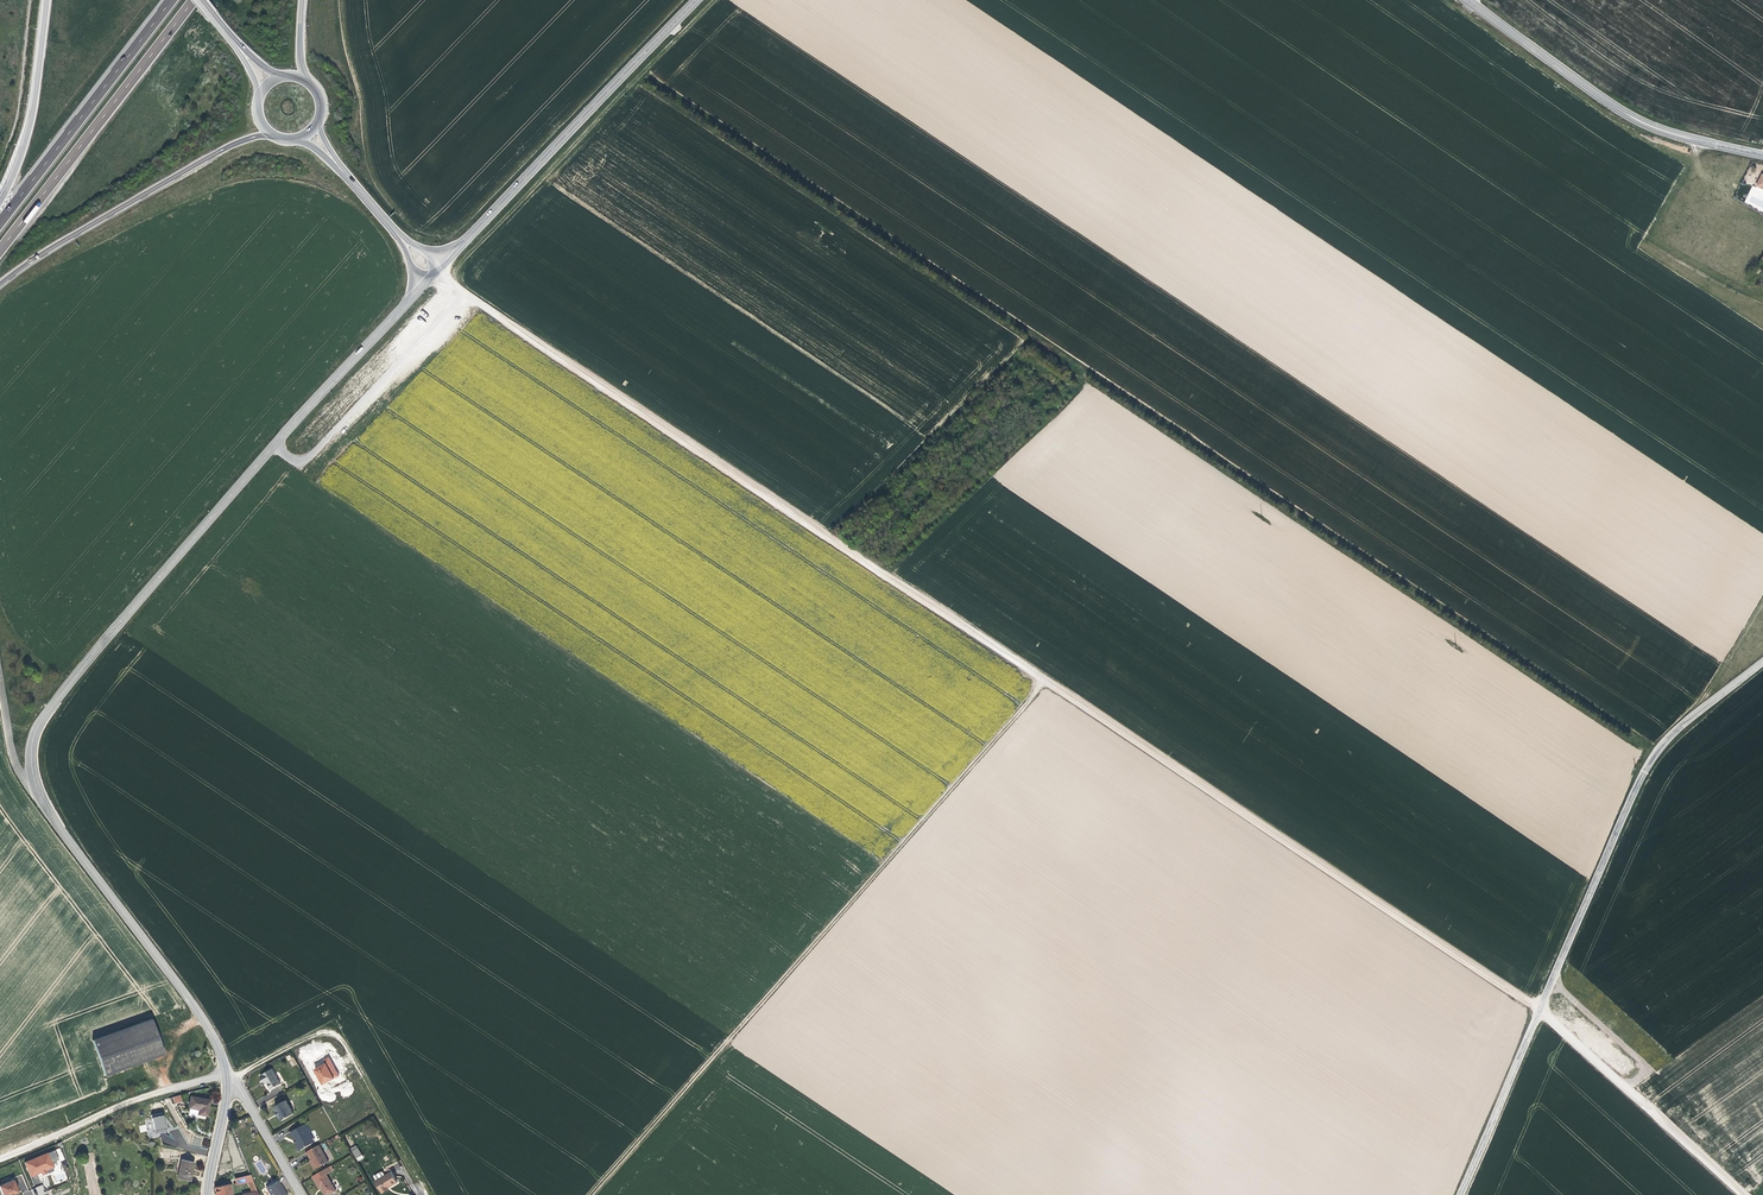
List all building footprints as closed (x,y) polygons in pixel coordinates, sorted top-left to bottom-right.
[(905,496),(918,497),(920,481),(912,480),(911,487),(906,487),(905,496)] [(149,1022),(92,1043),(105,1078),(162,1056),(149,1022)] [(317,1068),(313,1069),(321,1085),(339,1076),(329,1056),(314,1063),(317,1068)] [(274,1069),(261,1076),(265,1082),(267,1081),(271,1089),(281,1083),(274,1069)] [(190,1097),(188,1110),(195,1112),(194,1116),(206,1118),(209,1100),(190,1097)] [(286,1099),(274,1106),(277,1110),(275,1111),(278,1117),(280,1116),(282,1120),(294,1113),(286,1099)] [(165,1115),(151,1117),(152,1119),(145,1120),(146,1129),(153,1128),(153,1133),(167,1131),(165,1115)] [(306,1124),(291,1132),(302,1150),(314,1142),(309,1134),(311,1133),(306,1124)] [(319,1146),(307,1152),(312,1161),(316,1169),(328,1162),(319,1146)] [(30,1177),(41,1173),(45,1171),(53,1168),(47,1154),(24,1163),(30,1177)] [(363,1155),(358,1158),(361,1165),(367,1162),(363,1155)] [(181,1160),(178,1178),(190,1181),(194,1162),(181,1160)] [(312,1177),(319,1189),(321,1188),(325,1194),(328,1194),(335,1190),(326,1174),(330,1171),(328,1168),(312,1177)] [(396,1183),(390,1172),(373,1181),(381,1194),(388,1190),(387,1187),(390,1185),(391,1187),(396,1183)] [(252,1180),(250,1175),(235,1178),(236,1184),(252,1180)] [(0,1186),(0,1190),(2,1194),(12,1194),(18,1192),(13,1180),(0,1186)] [(270,1194),(285,1194),(278,1181),(266,1187),(270,1194)] [(214,1188),(215,1191),(216,1194),(231,1194),(230,1190),(233,1189),(232,1187),(229,1187),(229,1184),(214,1188)]
